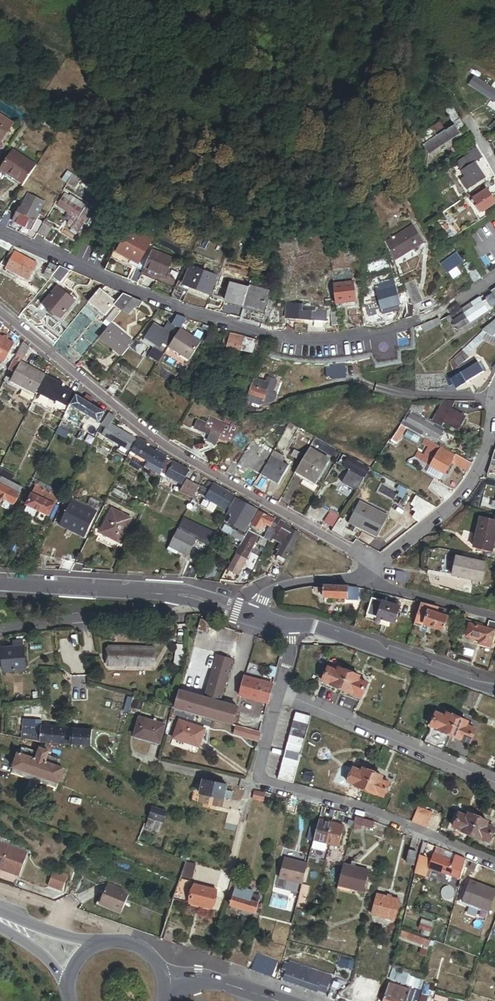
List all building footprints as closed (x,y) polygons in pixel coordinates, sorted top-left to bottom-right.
[(448,71),(456,64),(455,57),(444,65),(448,71)] [(489,103),(494,94),(485,89),(480,98),(489,103)] [(462,118),(453,105),(446,110),(455,123),(462,118)] [(14,122),(0,113),(0,139),(1,140),(14,122)] [(467,125),(462,118),(455,123),(460,130),(467,125)] [(430,152),(461,132),(460,130),(455,123),(438,134),(425,143),(430,152)] [(425,143),(438,134),(433,126),(419,135),(425,143)] [(24,183),(37,163),(15,148),(2,168),(24,183)] [(484,180),(474,164),(481,159),(475,150),(464,157),(465,158),(452,167),(468,191),(484,180)] [(67,184),(73,174),(67,171),(62,180),(67,184)] [(75,188),(81,179),(73,174),(67,184),(75,188)] [(494,206),(494,202),(488,192),(472,203),(480,216),(494,206)] [(82,211),(85,206),(69,197),(69,198),(66,196),(65,198),(62,196),(57,206),(68,212),(84,222),(88,215),(82,211)] [(88,215),(92,208),(85,204),(85,206),(82,211),(88,215)] [(31,231),(39,214),(20,205),(12,221),(31,231)] [(12,215),(6,211),(0,219),(0,224),(5,226),(12,215)] [(78,233),(84,222),(68,212),(66,214),(72,217),(70,221),(75,224),(72,229),(78,233)] [(45,240),(52,229),(51,228),(43,224),(37,235),(45,240)] [(418,245),(408,227),(384,241),(391,261),(418,245)] [(148,247),(134,240),(135,236),(128,233),(120,248),(127,252),(133,255),(141,259),(148,247)] [(350,249),(349,240),(342,241),(342,250),(350,249)] [(463,264),(450,244),(433,254),(441,266),(442,265),(447,274),(455,269),(463,264)] [(28,280),(37,263),(12,250),(10,252),(8,257),(11,259),(6,269),(28,280)] [(165,276),(173,258),(153,250),(146,268),(165,276)] [(51,277),(56,266),(49,262),(48,264),(44,263),(40,270),(45,272),(44,277),(50,279),(51,277)] [(481,280),(470,262),(464,266),(468,274),(467,274),(474,285),(481,280)] [(214,287),(219,276),(192,265),(187,278),(195,281),(193,287),(212,294),(214,287)] [(460,277),(455,269),(447,274),(442,265),(441,266),(452,283),(460,277)] [(61,284),(71,272),(59,267),(51,277),(61,284)] [(137,284),(144,270),(136,267),(129,280),(137,284)] [(193,287),(195,281),(187,278),(185,283),(193,287)] [(265,291),(268,284),(251,278),(249,286),(265,291)] [(354,300),(351,280),(332,283),(334,302),(354,300)] [(395,306),(388,280),(376,283),(377,287),(369,289),(380,326),(390,324),(394,312),(393,307),(395,306)] [(417,304),(409,282),(399,285),(407,307),(417,304)] [(246,294),(248,288),(230,283),(228,290),(226,298),(226,300),(233,302),(229,317),(238,320),(243,305),(246,294)] [(180,300),(184,289),(176,286),(171,296),(180,300)] [(267,301),(269,292),(265,291),(249,286),(248,288),(246,294),(267,301)] [(226,298),(228,290),(214,287),(212,294),(226,298)] [(59,319),(74,301),(57,288),(43,306),(59,319)] [(113,310),(117,304),(114,302),(100,290),(89,303),(106,318),(113,310)] [(119,312),(130,298),(121,294),(114,302),(118,304),(115,308),(119,312)] [(263,312),(267,301),(246,294),(243,305),(252,308),(263,312)] [(493,308),(485,295),(466,307),(456,314),(464,327),(493,308)] [(136,309),(141,301),(132,297),(131,298),(121,312),(127,316),(133,307),(136,309)] [(269,313),(273,303),(267,301),(263,312),(269,313)] [(456,314),(466,307),(462,301),(452,307),(456,314)] [(326,323),(327,312),(315,311),(315,308),(302,307),(302,306),(287,304),(285,319),(326,323)] [(247,323),(252,308),(243,305),(238,320),(247,323)] [(406,319),(407,309),(399,308),(398,320),(406,319)] [(109,325),(118,313),(113,310),(106,318),(104,321),(109,325)] [(362,330),(359,315),(350,316),(352,331),(362,330)] [(440,323),(438,315),(425,321),(428,327),(440,323)] [(482,333),(490,337),(494,340),(494,320),(482,333)] [(168,334),(163,330),(153,323),(144,335),(159,346),(161,344),(168,334)] [(167,346),(178,329),(168,323),(163,330),(168,334),(161,344),(167,346)] [(130,342),(109,325),(104,332),(98,340),(118,356),(130,342)] [(189,362),(200,344),(179,330),(167,348),(189,362)] [(474,353),(484,344),(490,337),(482,333),(451,361),(459,370),(475,355),(474,353)] [(237,353),(242,338),(228,334),(225,341),(225,340),(220,339),(218,346),(237,353)] [(16,344),(19,338),(14,335),(10,341),(16,344)] [(159,346),(144,335),(141,340),(156,350),(159,346)] [(490,337),(484,344),(494,350),(494,340),(490,337)] [(14,345),(0,338),(0,361),(5,363),(14,345)] [(248,356),(252,342),(242,338),(237,353),(248,356)] [(23,361),(30,348),(24,343),(16,357),(23,361)] [(157,364),(162,356),(152,349),(147,357),(157,364)] [(17,375),(22,364),(14,361),(9,371),(17,375)] [(449,382),(477,365),(475,361),(443,381),(449,390),(452,388),(449,382)] [(349,376),(348,362),(326,364),(327,378),(349,376)] [(37,394),(46,377),(22,364),(17,375),(12,383),(36,396),(37,394)] [(456,392),(483,375),(477,365),(449,382),(452,388),(453,387),(456,392)] [(76,394),(62,387),(64,384),(46,375),(46,377),(37,394),(56,403),(57,401),(70,407),(76,394)] [(273,392),(277,380),(268,377),(267,381),(254,377),(246,400),(261,404),(270,401),(273,392)] [(111,395),(120,385),(113,380),(105,390),(111,395)] [(100,424),(105,414),(91,405),(94,401),(88,397),(84,402),(78,397),(72,407),(100,424)] [(463,419),(449,411),(454,403),(443,403),(431,423),(440,428),(443,424),(456,432),(463,419)] [(420,417),(424,408),(411,408),(409,411),(420,417)] [(436,427),(415,415),(409,412),(400,424),(420,435),(421,432),(439,442),(443,433),(435,429),(436,427)] [(129,452),(136,440),(111,425),(115,418),(109,413),(99,433),(119,445),(115,450),(127,457),(129,452)] [(230,442),(236,428),(231,426),(229,430),(214,423),(212,426),(210,425),(206,433),(215,437),(210,447),(219,451),(224,440),(230,442)] [(396,445),(405,430),(400,427),(391,442),(396,445)] [(69,434),(59,429),(57,434),(66,439),(69,434)] [(80,429),(76,438),(87,444),(92,435),(80,429)] [(169,461),(146,449),(148,445),(136,439),(136,440),(129,452),(149,463),(147,467),(162,475),(169,461)] [(471,457),(476,448),(464,441),(459,450),(471,457)] [(471,465),(434,444),(433,446),(439,449),(432,462),(429,468),(444,476),(450,464),(467,473),(471,465)] [(259,476),(270,457),(250,445),(247,449),(241,445),(224,473),(231,477),(237,466),(247,472),(248,469),(259,476)] [(315,485),(330,461),(310,449),(296,473),(315,485)] [(212,466),(218,455),(208,450),(203,461),(212,466)] [(288,468),(291,463),(275,453),(272,458),(288,468)] [(277,486),(288,468),(272,458),(270,457),(259,476),(277,486)] [(353,493),(366,471),(344,459),(339,468),(345,471),(338,484),(353,493)] [(429,468),(432,462),(425,459),(422,464),(429,468)] [(494,465),(494,462),(489,460),(482,476),(490,479),(494,465)] [(181,486),(189,471),(169,461),(162,475),(161,477),(166,480),(167,478),(181,486)] [(0,470),(0,477),(12,482),(14,477),(0,470)] [(59,496),(61,492),(34,479),(31,485),(35,487),(32,494),(26,506),(48,517),(49,517),(54,506),(59,496)] [(225,510),(233,496),(209,483),(205,489),(209,491),(210,491),(205,500),(211,503),(217,506),(225,510)] [(192,500),(198,487),(191,484),(189,489),(188,488),(184,486),(180,494),(192,500)] [(17,494),(0,485),(0,498),(12,504),(17,494)] [(204,499),(209,491),(205,489),(202,487),(197,496),(204,499)] [(428,507),(401,491),(396,500),(418,513),(420,510),(425,512),(428,507)] [(26,506),(32,494),(28,492),(22,505),(25,506),(26,506)] [(96,515),(97,513),(71,501),(73,499),(67,496),(62,506),(68,508),(63,518),(72,522),(89,530),(96,515)] [(247,527),(256,510),(242,503),(243,500),(238,497),(236,500),(235,499),(226,515),(230,517),(233,519),(247,527)] [(142,514),(145,507),(136,504),(134,510),(142,514)] [(384,518),(355,504),(340,535),(355,542),(358,535),(372,542),(384,518)] [(45,524),(48,517),(26,506),(25,506),(21,513),(45,524)] [(53,519),(58,507),(54,506),(49,517),(53,519)] [(119,544),(130,520),(111,511),(100,534),(119,544)] [(269,542),(280,521),(274,518),(273,520),(259,512),(252,527),(259,530),(262,525),(269,528),(263,540),(269,543),(269,542)] [(328,525),(334,515),(328,512),(322,522),(328,525)] [(216,533),(182,517),(166,550),(181,557),(182,553),(189,556),(197,539),(187,535),(190,529),(200,533),(201,532),(214,538),(216,533)] [(494,528),(494,524),(478,519),(470,548),(489,553),(494,528)] [(276,580),(299,534),(283,526),(284,523),(280,521),(269,542),(270,543),(272,540),(279,544),(277,549),(280,550),(279,553),(267,576),(276,580)] [(245,536),(223,525),(221,531),(238,540),(236,543),(240,546),(241,543),(245,536)] [(47,535),(49,529),(43,526),(41,532),(47,535)] [(256,542),(258,538),(247,532),(245,536),(256,542)] [(252,549),(256,542),(245,536),(241,543),(252,549)] [(250,553),(252,549),(241,543),(240,546),(239,547),(240,548),(250,553)] [(242,569),(250,553),(240,548),(228,571),(235,574),(239,567),(242,569)] [(67,578),(77,558),(69,554),(57,578),(67,578)] [(480,583),(484,565),(454,558),(449,576),(480,583)] [(246,585),(253,571),(246,567),(239,582),(246,585)] [(407,582),(408,571),(395,570),(394,580),(407,582)] [(357,601),(358,589),(324,587),(324,589),(315,588),(314,591),(317,591),(317,593),(324,594),(324,598),(347,599),(347,601),(357,601)] [(394,625),(400,608),(372,599),(366,616),(394,625)] [(434,612),(436,606),(421,602),(419,608),(434,612)] [(444,631),(448,616),(451,617),(453,611),(436,606),(434,612),(419,608),(415,622),(444,631)] [(208,630),(210,620),(200,618),(198,627),(208,630)] [(494,630),(494,631),(494,622),(488,620),(486,628),(481,626),(482,623),(473,620),(472,623),(469,623),(465,636),(482,641),(481,644),(489,646),(494,630)] [(25,671),(23,642),(13,643),(13,649),(2,650),(4,672),(25,671)] [(181,663),(183,644),(177,643),(174,663),(181,663)] [(153,668),(153,650),(106,649),(106,666),(153,668)] [(237,709),(219,704),(231,661),(217,657),(204,699),(189,695),(181,692),(180,692),(175,710),(232,726),(237,709)] [(337,688),(344,670),(334,666),(333,669),(325,666),(320,679),(327,682),(326,684),(337,688)] [(189,695),(196,671),(188,669),(181,692),(189,695)] [(357,694),(362,680),(354,677),(355,674),(344,670),(337,688),(348,692),(349,690),(357,694)] [(267,704),(272,686),(244,678),(239,696),(267,704)] [(139,712),(142,701),(131,698),(128,708),(139,712)] [(446,734),(454,717),(444,713),(443,716),(433,712),(427,726),(446,734)] [(292,782),(310,717),(296,713),(278,778),(292,782)] [(468,743),(473,729),(465,726),(467,722),(454,717),(446,734),(468,743)] [(90,747),(91,733),(92,732),(93,731),(92,730),(89,731),(72,731),(71,730),(40,727),(41,723),(23,721),(21,739),(39,743),(72,747),(73,747),(88,748),(91,749),(91,747),(90,747)] [(156,751),(161,727),(136,722),(131,746),(156,751)] [(205,759),(214,735),(180,723),(172,748),(205,759)] [(232,739),(235,729),(228,727),(225,737),(232,739)] [(254,746),(257,736),(235,729),(232,739),(254,746)] [(58,768),(60,762),(46,757),(47,753),(38,750),(36,754),(26,750),(23,757),(20,756),(17,755),(12,770),(58,785),(63,770),(58,768)] [(363,792),(371,771),(361,767),(360,771),(349,767),(344,782),(353,786),(352,788),(363,792)] [(58,785),(12,770),(10,776),(56,791),(58,785)] [(383,798),(389,783),(380,780),(381,775),(371,771),(363,792),(373,797),(374,794),(383,798)] [(223,791),(224,786),(201,780),(197,794),(221,801),(222,799),(228,800),(230,793),(223,791)] [(261,804),(263,796),(253,793),(251,802),(261,804)] [(426,827),(433,812),(417,805),(410,821),(426,827)] [(467,837),(475,817),(464,813),(463,816),(454,812),(448,826),(458,830),(457,833),(467,837)] [(352,826),(354,817),(348,816),(346,825),(352,826)] [(373,825),(354,817),(352,826),(351,829),(359,832),(360,827),(371,831),(373,825)] [(494,833),(494,829),(484,825),(485,821),(475,817),(467,837),(477,841),(478,839),(490,844),(494,833)] [(157,832),(160,822),(147,818),(144,828),(157,832)] [(322,853),(324,846),(329,825),(317,821),(309,850),(322,853)] [(311,840),(315,825),(308,823),(305,838),(311,840)] [(336,849),(341,828),(329,825),(324,846),(336,849)] [(26,854),(0,845),(0,868),(1,868),(0,871),(18,877),(26,854)] [(433,854),(435,850),(426,846),(424,851),(433,854)] [(428,866),(432,856),(433,854),(424,851),(419,862),(427,865),(427,866),(428,866)] [(412,867),(415,854),(407,852),(404,864),(412,867)] [(182,863),(185,856),(179,854),(177,861),(182,863)] [(446,877),(451,864),(432,856),(428,866),(427,870),(446,877)] [(300,884),(305,864),(281,858),(276,878),(300,884)] [(361,886),(367,864),(344,858),(338,880),(361,886)] [(461,875),(465,861),(457,858),(454,865),(453,869),(457,871),(456,873),(461,875)] [(427,866),(427,865),(419,862),(418,862),(414,872),(423,875),(427,866)] [(189,881),(193,867),(183,864),(179,878),(189,881)] [(456,873),(457,871),(453,869),(454,865),(451,864),(446,877),(459,882),(461,875),(456,873)] [(61,891),(67,875),(54,870),(48,886),(61,891)] [(247,902),(250,892),(236,888),(237,884),(229,882),(224,897),(230,899),(228,906),(253,914),(256,904),(247,902)] [(494,897),(494,892),(470,882),(461,904),(489,914),(494,897)] [(120,913),(128,893),(106,884),(98,904),(120,913)] [(187,889),(177,885),(178,885),(177,884),(171,900),(180,903),(181,898),(184,899),(187,889)] [(205,912),(211,896),(188,889),(183,905),(205,912)] [(392,923),(397,908),(373,900),(369,916),(392,923)] [(169,943),(174,929),(165,926),(160,940),(169,943)] [(443,936),(419,926),(417,931),(424,934),(423,937),(441,943),(443,936)] [(427,960),(431,943),(399,931),(397,940),(420,949),(417,956),(427,960)] [(218,960),(222,945),(213,942),(209,957),(218,960)] [(268,976),(274,960),(254,954),(248,970),(268,976)] [(331,993),(337,976),(293,961),(292,963),(288,962),(285,969),(289,971),(287,979),(323,991),(323,990),(331,993)] [(422,978),(392,968),(388,980),(399,984),(412,988),(411,992),(409,997),(386,990),(382,1000),(415,1000),(422,978)] [(412,988),(399,984),(398,988),(411,992),(412,988)] [(411,992),(398,988),(387,985),(386,990),(409,997),(411,992)] [(429,995),(426,994),(420,993),(419,1000),(427,1000),(429,995)]
